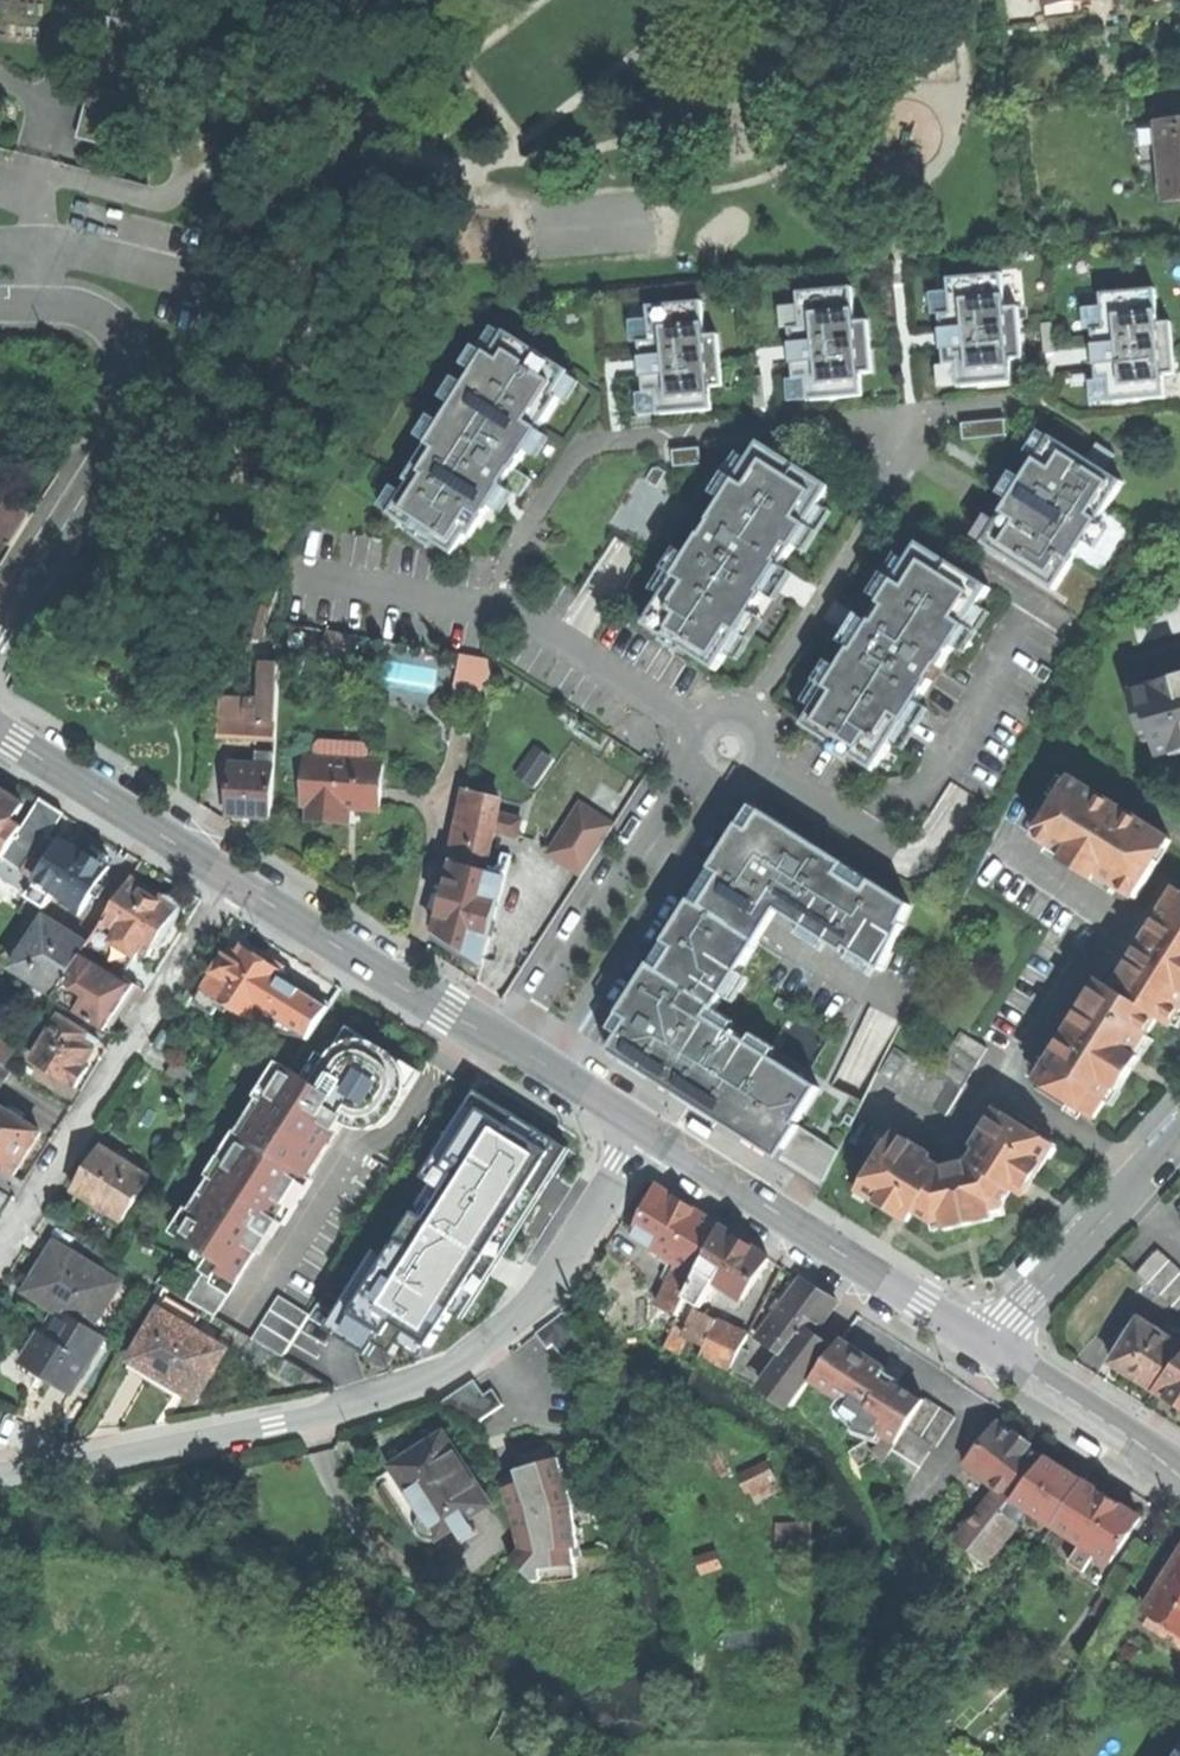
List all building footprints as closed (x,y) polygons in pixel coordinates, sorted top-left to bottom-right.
[(1086,0),(1045,0),(1047,16),(1088,11),(1086,0)] [(135,101),(93,92),(89,113),(107,116),(101,141),(126,147),(135,101)] [(83,138),(101,141),(107,116),(89,113),(83,138)] [(1179,199),(1179,115),(1163,116),(1163,125),(1168,194),(1168,199),(1179,199)] [(1155,195),(1168,194),(1163,125),(1138,126),(1141,174),(1154,173),(1155,195)] [(937,276),(943,391),(1019,386),(1011,270),(937,276)] [(1087,290),(1093,406),(1169,400),(1161,285),(1087,290)] [(791,291),(797,407),(873,401),(865,286),(791,291)] [(643,303),(649,419),(725,413),(717,298),(643,303)] [(498,325),(374,511),(459,566),(583,382),(498,325)] [(1045,432),(976,538),(1014,562),(1060,590),(1128,481),(1045,432)] [(755,438),(631,624),(716,679),(840,494),(755,438)] [(14,485),(0,477),(0,508),(14,485)] [(15,547),(35,514),(13,501),(0,523),(0,538),(15,547)] [(918,536),(794,722),(879,777),(1003,593),(918,536)] [(1142,644),(1179,633),(1179,599),(1133,613),(1142,644)] [(326,632),(326,645),(354,647),(355,633),(326,632)] [(455,685),(489,690),(494,657),(460,652),(455,685)] [(433,703),(440,668),(393,659),(386,693),(433,703)] [(262,663),(261,700),(280,701),(282,663),(262,663)] [(1145,734),(1154,732),(1160,754),(1179,748),(1179,685),(1178,679),(1159,684),(1160,689),(1135,696),(1145,734)] [(222,738),(279,740),(280,701),(261,700),(223,698),(222,738)] [(312,808),(311,815),(350,817),(351,811),(363,811),(382,812),(385,765),(312,761),(309,808),(312,808)] [(253,817),(276,817),(277,769),(234,768),(234,817),(253,817)] [(1050,796),(1057,801),(1070,782),(1062,777),(1050,796)] [(1158,864),(1172,842),(1140,821),(1138,824),(1125,815),(1114,809),(1115,807),(1071,779),(1070,782),(1057,801),(1036,836),(1052,846),(1067,855),(1063,861),(1096,882),(1100,876),(1118,887),(1136,899),(1154,870),(1148,866),(1152,861),(1158,864)] [(15,820),(25,804),(5,791),(0,788),(0,844),(15,820)] [(452,863),(457,864),(484,872),(493,830),(496,814),(499,801),(467,791),(452,863)] [(583,876),(617,820),(580,797),(545,854),(583,876)] [(46,799),(28,827),(7,859),(22,869),(28,873),(38,857),(67,812),(46,799)] [(916,908),(754,808),(594,1049),(822,1184),(843,1153),(803,1130),(830,1088),(718,1016),(777,924),(877,977),(916,908)] [(522,819),(496,814),(493,830),(519,835),(522,819)] [(350,825),(350,817),(311,815),(311,823),(350,825)] [(15,820),(0,844),(0,855),(7,859),(28,827),(15,820)] [(68,838),(51,865),(41,881),(31,896),(48,907),(58,891),(80,905),(75,912),(80,915),(112,865),(111,854),(99,847),(91,853),(79,846),(68,838)] [(1062,863),(1063,861),(1067,855),(1052,846),(1048,854),(1062,863)] [(51,865),(38,857),(28,873),(41,881),(51,865)] [(484,872),(457,864),(439,934),(481,960),(486,963),(506,879),(484,872)] [(12,884),(31,896),(41,881),(28,873),(22,869),(12,884)] [(1113,895),(1118,887),(1100,876),(1096,882),(1096,883),(1113,895)] [(132,878),(103,925),(117,934),(113,942),(137,957),(142,949),(151,954),(172,920),(176,920),(181,913),(179,901),(172,897),(167,899),(151,889),(132,878)] [(1178,890),(1150,934),(1152,935),(1144,947),(1142,946),(1114,990),(1102,982),(1074,1027),(1075,1028),(1067,1041),(1066,1040),(1050,1064),(1038,1083),(1066,1101),(1070,1094),(1074,1097),(1070,1104),(1096,1120),(1106,1103),(1115,1089),(1120,1092),(1132,1073),(1128,1070),(1136,1057),(1141,1060),(1142,1057),(1137,1054),(1148,1037),(1159,1019),(1171,1027),(1173,1024),(1179,1013),(1179,891),(1178,890)] [(17,968),(61,994),(86,953),(91,945),(72,933),(47,918),(17,968)] [(103,925),(91,945),(86,953),(125,977),(137,957),(113,942),(117,934),(103,925)] [(479,967),(481,960),(439,934),(437,940),(458,953),(479,967)] [(232,947),(199,1002),(219,1014),(226,1002),(258,1021),(276,991),(287,972),(283,970),(286,966),(272,958),(270,961),(258,954),(245,946),(241,953),(232,947)] [(58,998),(108,1029),(123,1006),(136,983),(125,977),(86,953),(61,994),(58,998)] [(298,1004),(276,991),(258,1021),(280,1034),(298,1004)] [(36,1058),(78,1085),(90,1065),(86,1062),(92,1053),(101,1039),(64,1015),(36,1058)] [(879,1075),(947,1116),(988,1049),(961,1033),(937,1073),(895,1048),(879,1075)] [(1155,1041),(1148,1037),(1137,1054),(1142,1057),(1144,1059),(1155,1041)] [(334,1054),(314,1086),(346,1105),(380,1126),(392,1120),(396,1117),(409,1096),(408,1072),(399,1058),(373,1042),(349,1042),(334,1054)] [(7,1064),(14,1052),(0,1043),(0,1060),(7,1064)] [(1136,1066),(1141,1060),(1136,1057),(1128,1070),(1132,1073),(1136,1066)] [(1031,1079),(1038,1083),(1050,1064),(1043,1059),(1031,1079)] [(10,1066),(7,1064),(0,1060),(0,1083),(10,1066)] [(170,1075),(197,1092),(206,1077),(178,1061),(170,1075)] [(206,1272),(234,1288),(256,1252),(266,1236),(272,1239),(282,1222),(278,1219),(304,1176),(310,1179),(332,1143),(324,1138),(331,1127),(339,1132),(344,1124),(349,1116),(342,1112),(346,1105),(314,1086),(290,1070),(269,1104),(261,1099),(240,1134),(248,1138),(220,1183),(211,1178),(191,1211),(199,1216),(184,1241),(202,1251),(198,1258),(210,1266),(206,1272)] [(556,1137),(474,1087),(419,1176),(431,1183),(386,1255),(375,1249),(327,1327),(365,1350),(372,1339),(388,1348),(401,1326),(426,1341),(443,1313),(459,1323),(501,1255),(567,1149),(554,1141),(556,1137)] [(1122,1093),(1120,1092),(1115,1089),(1106,1103),(1113,1107),(1122,1093)] [(1066,1101),(1070,1104),(1074,1097),(1070,1094),(1066,1101)] [(15,1176),(30,1152),(43,1130),(0,1104),(0,1167),(15,1176)] [(368,1131),(380,1126),(346,1105),(342,1112),(349,1116),(344,1124),(356,1130),(368,1131)] [(931,1156),(895,1134),(877,1163),(883,1167),(880,1172),(874,1169),(863,1186),(875,1193),(872,1199),(896,1214),(903,1203),(917,1212),(916,1213),(933,1224),(943,1221),(947,1231),(995,1220),(993,1210),(1004,1207),(1015,1190),(1013,1190),(1021,1176),(1033,1183),(1048,1158),(1043,1155),(1051,1143),(1033,1132),(1029,1138),(1024,1135),(1027,1129),(998,1111),(976,1147),(980,1150),(971,1163),(943,1169),(928,1161),(931,1156)] [(336,1137),(339,1132),(331,1127),(324,1138),(332,1143),(336,1137)] [(1033,1132),(1027,1129),(1024,1135),(1029,1138),(1033,1132)] [(1058,1147),(1051,1143),(1043,1155),(1048,1158),(1050,1160),(1058,1147)] [(152,1176),(104,1146),(90,1168),(77,1189),(98,1202),(88,1217),(107,1229),(116,1214),(125,1220),(152,1176)] [(877,1163),(874,1169),(880,1172),(883,1167),(877,1163)] [(1029,1190),(1033,1183),(1021,1176),(1013,1190),(1015,1190),(1024,1196),(1029,1190)] [(870,1201),(872,1199),(875,1193),(863,1186),(858,1194),(870,1201)] [(682,1266),(699,1276),(701,1271),(721,1229),(695,1212),(658,1188),(636,1238),(673,1261),(682,1266)] [(910,1223),(916,1213),(917,1212),(903,1203),(896,1214),(903,1218),(910,1223)] [(748,1245),(721,1229),(701,1271),(719,1283),(747,1302),(770,1259),(748,1245)] [(266,1248),(272,1239),(266,1236),(256,1252),(262,1256),(266,1248)] [(123,1281),(57,1242),(45,1262),(31,1285),(43,1292),(39,1299),(56,1309),(93,1331),(123,1281)] [(1135,1271),(1148,1283),(1171,1259),(1158,1247),(1135,1271)] [(1159,1294),(1179,1272),(1179,1268),(1171,1259),(1148,1283),(1159,1294)] [(664,1278),(674,1283),(682,1266),(673,1261),(664,1278)] [(685,1305),(699,1276),(682,1266),(674,1283),(662,1308),(679,1316),(685,1305)] [(703,1313),(719,1283),(701,1271),(699,1276),(685,1305),(703,1313)] [(216,1317),(234,1288),(206,1272),(188,1299),(216,1317)] [(1172,1305),(1179,1297),(1179,1272),(1159,1294),(1172,1305)] [(793,1359),(797,1362),(807,1346),(838,1303),(819,1289),(803,1278),(761,1337),(793,1359)] [(253,1339),(284,1358),(310,1315),(279,1297),(253,1339)] [(1179,1313),(1179,1297),(1172,1305),(1179,1313)] [(859,1318),(838,1303),(807,1346),(829,1361),(845,1338),(859,1318)] [(107,1339),(93,1331),(56,1309),(25,1362),(53,1378),(76,1392),(107,1339)] [(162,1311),(133,1360),(168,1381),(198,1399),(227,1349),(162,1311)] [(565,1312),(538,1332),(550,1347),(558,1341),(568,1355),(597,1328),(565,1312)] [(690,1334),(706,1349),(718,1321),(706,1316),(702,1324),(696,1322),(692,1329),(690,1334)] [(1179,1328),(1173,1338),(1142,1318),(1134,1331),(1127,1326),(1114,1347),(1121,1352),(1114,1363),(1135,1377),(1179,1405),(1179,1329),(1179,1328)] [(702,1357),(733,1371),(749,1335),(718,1321),(706,1349),(702,1357)] [(690,1334),(692,1329),(677,1322),(664,1349),(678,1356),(690,1334)] [(905,1433),(910,1427),(927,1400),(912,1389),(899,1381),(901,1379),(888,1371),(890,1368),(845,1338),(829,1361),(818,1377),(816,1380),(868,1413),(864,1418),(900,1442),(905,1433)] [(818,1377),(829,1361),(807,1346),(797,1362),(818,1377)] [(816,1380),(818,1377),(797,1362),(793,1359),(769,1393),(794,1410),(816,1380)] [(474,1378),(438,1403),(474,1422),(503,1403),(493,1388),(484,1394),(474,1378)] [(910,1427),(939,1446),(959,1416),(929,1397),(927,1400),(910,1427)] [(999,1487),(1015,1499),(1045,1460),(1024,1444),(1000,1426),(970,1464),(999,1487)] [(933,1451),(905,1433),(900,1442),(896,1448),(923,1466),(933,1451)] [(1100,1451),(1102,1447),(1081,1433),(1076,1442),(1092,1452),(1097,1455),(1100,1451)] [(419,1452),(394,1469),(426,1516),(421,1528),(428,1539),(438,1540),(491,1504),(443,1435),(419,1452)] [(854,1451),(863,1467),(880,1457),(871,1442),(854,1451)] [(914,1481),(923,1466),(896,1448),(886,1463),(914,1481)] [(516,1484),(505,1487),(520,1548),(510,1565),(531,1582),(578,1577),(574,1547),(579,1547),(574,1503),(563,1456),(513,1471),(516,1484)] [(1029,1508),(1056,1525),(1085,1481),(1067,1470),(1047,1457),(1045,1460),(1015,1499),(1029,1508)] [(745,1473),(751,1490),(780,1480),(774,1463),(745,1473)] [(394,1469),(384,1475),(421,1528),(426,1516),(394,1469)] [(1085,1481),(1056,1525),(1112,1563),(1141,1518),(1124,1506),(1125,1505),(1114,1498),(1104,1492),(1103,1494),(1085,1481)] [(1002,1515),(1005,1511),(1015,1499),(999,1487),(987,1504),(1002,1515)] [(1019,1522),(1029,1508),(1015,1499),(1005,1511),(1019,1522)] [(960,1538),(975,1549),(1002,1515),(987,1504),(960,1538)] [(986,1564),(1019,1522),(1005,1511),(1002,1515),(975,1549),(973,1553),(986,1564)] [(1148,1610),(1157,1616),(1179,1630),(1179,1560),(1148,1610)] [(1095,1612),(1107,1619),(1118,1600),(1106,1593),(1095,1612)] [(1157,1616),(1150,1626),(1179,1645),(1179,1630),(1157,1616)]
